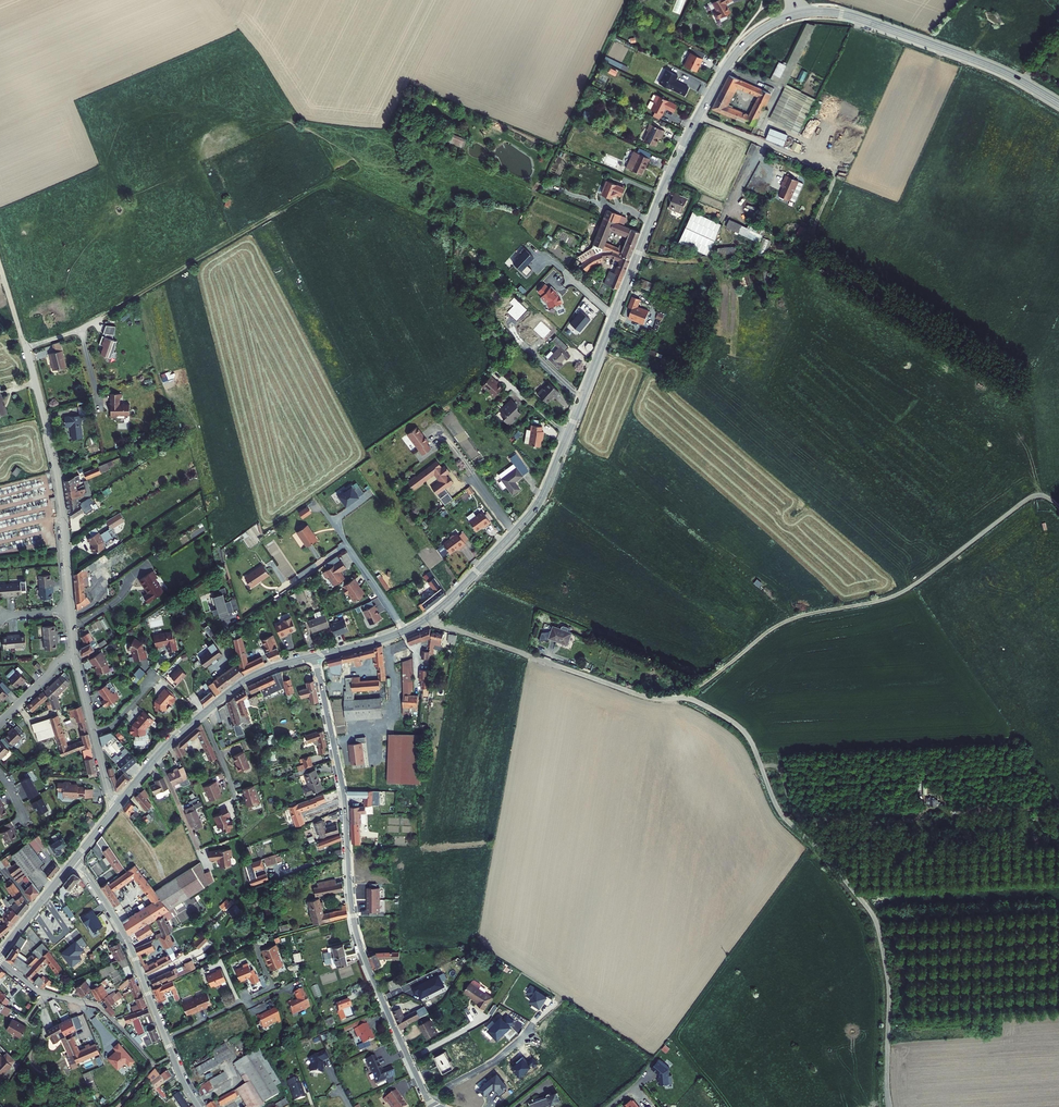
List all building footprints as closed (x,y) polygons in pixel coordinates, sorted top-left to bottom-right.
[(728,0),(711,0),(709,1),(712,7),(713,6),(714,10),(711,11),(711,13),(713,16),(715,17),(717,15),(718,16),(728,11),(725,6),(724,6),(722,3),(728,0)] [(814,27),(808,24),(788,64),(779,83),(785,86),(814,27)] [(682,63),(694,69),(698,61),(699,61),(701,56),(690,50),(686,58),(685,58),(682,63)] [(628,69),(629,65),(605,56),(603,61),(628,69)] [(783,64),(779,62),(771,79),(779,83),(788,64),(784,62),(783,64)] [(611,66),(608,72),(615,75),(618,70),(611,66)] [(676,73),(665,67),(658,81),(683,94),(687,85),(673,78),(676,73)] [(804,69),(799,79),(804,81),(809,72),(804,69)] [(713,108),(755,128),(774,89),(766,84),(763,90),(731,75),(727,82),(739,88),(759,97),(750,116),(730,107),(737,92),(725,87),(713,108)] [(739,88),(727,82),(725,87),(737,92),(739,88)] [(652,101),(649,108),(659,113),(662,109),(661,108),(662,106),(671,110),(674,103),(654,94),(651,100),(652,101)] [(661,128),(645,121),(643,126),(645,126),(639,139),(650,144),(654,136),(657,137),(661,128)] [(771,128),(767,139),(784,146),(788,135),(771,128)] [(448,131),(445,140),(461,147),(465,139),(448,131)] [(794,141),(792,149),(800,152),(803,144),(794,141)] [(647,158),(631,151),(624,168),(639,174),(644,163),(645,164),(647,158)] [(782,197),(792,202),(801,183),(788,176),(783,187),(786,188),(782,197)] [(620,185),(603,177),(597,189),(603,192),(603,193),(607,195),(609,191),(611,193),(612,191),(617,193),(620,185)] [(672,205),(684,210),(690,196),(676,189),(673,194),(676,195),(672,205)] [(604,204),(600,212),(615,218),(618,210),(604,204)] [(599,244),(603,245),(626,255),(637,227),(615,218),(600,212),(589,239),(590,240),(599,244)] [(692,212),(678,243),(708,256),(722,225),(692,212)] [(727,229),(759,244),(762,237),(731,221),(727,229)] [(768,254),(772,240),(763,237),(759,252),(768,254)] [(599,244),(590,240),(589,243),(575,252),(579,257),(584,252),(587,249),(591,247),(594,246),(596,245),(599,244)] [(467,244),(461,249),(465,253),(471,248),(467,244)] [(602,252),(603,245),(599,244),(596,245),(594,246),(591,247),(587,249),(584,252),(579,257),(578,258),(587,266),(592,260),(602,255),(602,252)] [(613,286),(626,255),(603,245),(602,252),(605,252),(618,257),(612,271),(607,269),(602,281),(613,286)] [(471,248),(466,254),(478,265),(483,259),(471,248)] [(522,248),(511,263),(526,275),(532,268),(526,264),(533,256),(522,248)] [(539,295),(551,308),(562,298),(545,281),(539,287),(543,292),(539,295)] [(630,317),(645,323),(650,310),(639,306),(641,300),(634,296),(630,307),(634,308),(630,317)] [(579,332),(590,319),(579,311),(569,323),(579,332)] [(659,331),(665,314),(659,312),(654,329),(659,331)] [(104,335),(101,344),(106,346),(102,354),(112,358),(119,341),(118,340),(118,336),(115,335),(115,333),(117,334),(118,325),(108,323),(105,332),(108,332),(108,336),(104,335)] [(558,342),(552,348),(561,356),(563,354),(565,355),(568,351),(563,347),(567,343),(555,332),(551,336),(558,342)] [(54,353),(47,355),(51,371),(65,367),(58,343),(51,345),(54,353)] [(552,348),(547,354),(558,364),(561,359),(559,358),(561,356),(552,348)] [(172,371),(162,373),(163,382),(173,380),(172,371)] [(489,373),(480,384),(492,394),(500,385),(494,380),(495,379),(489,373)] [(559,388),(548,378),(543,385),(542,384),(537,390),(547,399),(553,392),(554,394),(559,388)] [(121,393),(110,392),(110,402),(108,401),(108,407),(111,407),(110,410),(109,417),(115,417),(115,414),(128,414),(129,404),(124,404),(123,404),(119,403),(119,396),(121,397),(121,393)] [(511,394),(496,409),(502,415),(503,415),(510,422),(516,416),(514,414),(520,409),(515,403),(517,401),(511,394)] [(77,415),(62,417),(63,427),(68,427),(70,439),(81,438),(78,421),(80,421),(80,415),(85,414),(84,408),(76,409),(77,415)] [(541,422),(531,420),(529,425),(531,425),(529,433),(528,440),(540,442),(541,433),(542,433),(543,427),(541,427),(541,422)] [(431,445),(419,430),(409,438),(425,458),(433,452),(429,447),(431,445)] [(515,464),(500,476),(501,477),(498,480),(502,485),(506,483),(513,491),(520,485),(515,479),(528,468),(515,452),(509,457),(512,461),(515,464)] [(433,485),(438,492),(446,486),(447,485),(448,485),(450,484),(450,485),(454,482),(453,481),(455,480),(450,474),(449,475),(448,473),(452,470),(446,463),(442,466),(442,465),(443,464),(438,459),(418,475),(417,474),(409,481),(414,488),(423,482),(426,480),(425,480),(431,475),(432,476),(436,472),(441,479),(441,481),(439,480),(433,485)] [(109,461),(101,464),(102,469),(111,465),(109,461)] [(515,464),(512,461),(498,473),(500,476),(515,464)] [(101,464),(83,472),(85,479),(99,473),(99,471),(102,469),(101,464)] [(78,475),(64,481),(65,494),(77,493),(80,489),(80,487),(77,488),(75,479),(78,477),(78,475)] [(471,483),(467,486),(471,492),(475,488),(471,483)] [(351,487),(358,497),(363,493),(356,484),(351,487)] [(438,492),(441,496),(449,489),(446,486),(438,492)] [(351,487),(338,497),(346,507),(359,498),(358,497),(351,487)] [(441,496),(446,502),(454,496),(449,489),(441,496)] [(78,502),(77,495),(66,497),(67,511),(78,504),(78,502)] [(78,504),(67,511),(70,516),(83,508),(82,505),(93,498),(91,495),(78,504)] [(311,510),(308,506),(300,512),(303,516),(311,510)] [(484,507),(471,518),(479,528),(486,522),(487,523),(493,518),(484,507)] [(118,513),(104,521),(108,527),(110,527),(122,520),(118,512),(118,513)] [(296,530),(306,545),(315,538),(310,531),(312,531),(306,523),(296,530)] [(467,530),(463,533),(470,541),(474,539),(467,530)] [(97,532),(86,539),(88,543),(90,542),(91,544),(90,545),(90,551),(97,551),(102,548),(102,541),(101,538),(99,533),(98,534),(97,532)] [(452,540),(447,543),(455,553),(462,547),(464,549),(471,543),(470,541),(463,533),(462,532),(459,534),(458,533),(452,538),(452,540)] [(123,541),(100,557),(111,580),(142,560),(136,551),(132,554),(123,541)] [(338,561),(335,556),(325,562),(328,567),(338,561)] [(109,581),(111,580),(100,557),(95,560),(98,564),(109,581)] [(76,603),(77,610),(90,602),(86,597),(84,598),(83,587),(88,586),(87,577),(90,577),(89,572),(86,572),(98,564),(95,560),(73,574),(76,603)] [(328,567),(321,572),(325,578),(326,577),(332,586),(342,579),(339,574),(338,574),(337,572),(343,568),(338,560),(338,561),(328,567)] [(246,575),(253,584),(268,573),(262,564),(246,575)] [(439,588),(421,601),(426,607),(449,590),(432,568),(427,572),(439,588)] [(140,579),(148,592),(144,595),(148,602),(164,592),(155,579),(158,577),(154,570),(140,579)] [(50,591),(52,591),(52,583),(50,583),(49,575),(38,576),(39,600),(51,599),(50,591)] [(244,576),(251,586),(253,584),(246,575),(244,576)] [(356,585),(352,579),(341,586),(343,588),(340,590),(343,594),(346,593),(348,597),(349,597),(353,602),(358,599),(359,597),(358,596),(362,594),(358,588),(357,588),(355,588),(355,587),(355,586),(356,585)] [(21,594),(20,584),(17,585),(17,584),(2,585),(2,586),(0,586),(0,596),(6,595),(6,597),(14,596),(14,595),(21,594)] [(227,591),(225,586),(220,588),(221,593),(214,595),(217,606),(213,608),(214,613),(219,611),(220,615),(229,612),(229,610),(234,609),(231,598),(226,600),(223,592),(227,591)] [(239,607),(236,597),(231,598),(234,609),(239,607)] [(363,609),(373,603),(371,600),(361,606),(363,609)] [(372,605),(361,611),(367,623),(369,624),(379,619),(376,614),(375,614),(373,610),(375,609),(372,605)] [(325,624),(321,613),(318,614),(312,616),(304,619),(308,631),(325,624)] [(293,629),(288,617),(280,620),(281,621),(272,625),(277,637),(285,635),(284,633),(293,629)] [(342,622),(341,621),(335,623),(333,623),(327,625),(332,636),(336,635),(336,634),(346,630),(342,622)] [(214,632),(208,623),(203,626),(210,635),(214,632)] [(54,641),(56,641),(55,633),(54,634),(53,626),(42,627),(43,650),(55,649),(54,641)] [(550,638),(568,646),(573,635),(569,633),(571,630),(570,629),(565,627),(563,627),(562,630),(555,627),(550,638)] [(431,638),(431,628),(408,638),(411,644),(423,639),(426,640),(431,638)] [(152,633),(155,645),(162,643),(162,642),(165,641),(167,649),(176,647),(174,641),(171,629),(166,630),(159,631),(159,632),(152,633)] [(91,630),(81,635),(85,642),(80,645),(81,653),(85,654),(98,646),(96,644),(92,639),(95,637),(91,630)] [(433,632),(431,646),(435,647),(436,644),(442,645),(444,635),(433,632)] [(449,633),(447,642),(455,644),(457,635),(449,633)] [(22,646),(25,645),(24,636),(17,636),(17,634),(9,635),(9,637),(2,638),(2,647),(7,647),(7,648),(22,647),(22,646)] [(246,659),(241,635),(233,637),(235,643),(240,667),(242,671),(264,661),(261,654),(248,660),(248,658),(246,659)] [(265,649),(268,659),(277,655),(273,646),(275,645),(272,640),(269,641),(267,635),(262,637),(266,649),(265,649)] [(132,654),(133,659),(146,656),(144,649),(143,649),(141,642),(139,640),(134,636),(128,646),(132,649),(133,653),(132,654)] [(221,653),(212,640),(206,645),(209,649),(198,657),(204,665),(210,660),(212,662),(216,659),(215,657),(221,653)] [(384,673),(383,645),(367,649),(369,657),(376,655),(376,666),(378,666),(379,679),(385,679),(385,673),(384,673)] [(102,648),(90,656),(94,663),(95,662),(97,665),(98,671),(109,668),(108,660),(105,656),(105,654),(102,648)] [(363,658),(361,650),(344,654),(343,662),(354,660),(356,666),(362,664),(360,659),(363,658)] [(342,668),(343,662),(344,654),(330,658),(331,665),(336,664),(337,669),(342,668)] [(404,677),(405,677),(414,677),(413,656),(404,659),(404,677)] [(227,668),(222,671),(230,681),(242,671),(240,667),(235,662),(231,665),(228,662),(224,665),(227,668)] [(178,666),(170,675),(177,682),(186,673),(178,666)] [(139,667),(133,673),(139,679),(145,672),(139,667)] [(430,670),(421,669),(421,677),(420,677),(420,680),(423,680),(422,687),(424,687),(424,692),(429,693),(430,670)] [(21,683),(24,680),(15,671),(6,679),(14,687),(20,682),(21,683)] [(222,671),(220,673),(228,682),(230,681),(222,671)] [(259,688),(262,698),(268,696),(267,692),(266,693),(263,685),(266,684),(267,688),(276,684),(274,681),(282,678),(280,671),(256,680),(259,688)] [(52,706),(52,707),(59,705),(57,693),(60,690),(64,686),(66,684),(69,681),(61,672),(58,675),(49,684),(44,689),(45,689),(48,692),(52,706)] [(220,673),(218,675),(226,684),(228,682),(220,673)] [(218,675),(212,679),(213,680),(220,689),(226,684),(218,675)] [(379,688),(379,679),(361,681),(360,677),(346,678),(346,690),(344,690),(344,699),(353,699),(352,690),(379,688)] [(405,677),(404,690),(413,691),(414,677),(405,677)] [(289,679),(283,680),(288,699),(294,697),(289,679)] [(309,695),(310,702),(319,700),(314,679),(306,681),(307,688),(298,690),(299,697),(309,695)] [(213,680),(207,684),(215,694),(220,689),(213,680)] [(250,691),(259,688),(256,680),(248,684),(250,691)] [(199,698),(203,704),(215,694),(207,684),(205,681),(203,683),(204,684),(202,685),(205,689),(201,692),(204,694),(199,698)] [(105,682),(96,688),(100,694),(101,693),(103,692),(104,694),(104,696),(103,697),(99,699),(103,705),(106,703),(107,703),(117,696),(113,691),(114,690),(115,688),(112,684),(109,687),(108,687),(105,682)] [(268,690),(272,698),(284,693),(281,685),(268,690)] [(165,688),(164,687),(157,694),(159,695),(155,700),(155,702),(153,702),(154,707),(155,707),(155,709),(165,708),(165,703),(167,701),(170,703),(175,698),(172,696),(174,694),(166,687),(165,688)] [(245,688),(234,695),(239,708),(238,709),(239,711),(240,711),(242,717),(243,723),(250,721),(246,710),(242,698),(247,694),(245,688)] [(27,704),(31,709),(47,694),(46,692),(42,689),(27,704)] [(235,724),(240,722),(241,726),(244,725),(243,723),(242,717),(240,711),(239,711),(238,709),(239,708),(234,695),(233,696),(233,697),(228,701),(235,724)] [(418,696),(410,695),(410,707),(410,711),(414,712),(414,718),(417,718),(418,696)] [(383,716),(382,697),(353,699),(344,699),(346,719),(383,716)] [(49,715),(61,753),(79,746),(79,747),(91,744),(80,703),(68,707),(70,714),(74,712),(76,719),(78,718),(81,729),(80,730),(82,737),(77,738),(77,739),(66,743),(56,713),(49,715)] [(221,720),(226,719),(222,705),(218,709),(221,720)] [(153,718),(143,709),(137,716),(134,719),(135,720),(133,723),(131,723),(131,726),(129,726),(129,732),(132,731),(132,732),(133,732),(134,734),(143,733),(143,728),(144,728),(147,724),(148,722),(149,723),(153,718)] [(199,734),(210,760),(216,758),(201,723),(196,727),(199,734)] [(4,735),(12,743),(21,735),(12,725),(9,728),(10,729),(4,735)] [(102,746),(105,750),(118,739),(110,730),(99,734),(102,746)] [(326,745),(323,730),(316,732),(316,731),(305,735),(308,743),(312,741),(313,743),(316,744),(318,743),(319,747),(316,748),(317,753),(325,752),(323,746),(326,745)] [(175,747),(178,755),(185,753),(183,747),(195,737),(192,731),(175,747)] [(423,736),(390,735),(388,784),(421,785),(423,736)] [(366,741),(365,736),(355,737),(356,743),(349,744),(351,764),(364,762),(361,742),(366,741)] [(8,748),(5,746),(0,740),(0,756),(8,748)] [(97,772),(90,745),(82,747),(87,771),(87,774),(97,772)] [(114,761),(122,772),(135,759),(127,750),(114,761)] [(235,766),(237,771),(249,767),(243,752),(233,756),(236,765),(235,766)] [(302,757),(305,768),(307,767),(313,765),(310,755),(302,757)] [(112,766),(108,767),(113,790),(116,790),(127,779),(122,772),(116,778),(112,766)] [(305,795),(322,789),(316,771),(309,773),(307,767),(305,768),(295,771),(297,777),(304,775),(309,787),(303,789),(305,795)] [(192,788),(185,771),(180,773),(179,772),(175,773),(176,775),(170,777),(175,789),(181,787),(182,790),(185,791),(192,788)] [(28,799),(39,793),(31,775),(19,780),(28,799)] [(151,786),(154,795),(156,794),(157,798),(159,799),(163,797),(164,795),(162,791),(169,788),(164,777),(154,780),(156,784),(151,786)] [(58,786),(58,789),(63,789),(63,793),(70,793),(70,795),(77,795),(77,793),(84,793),(84,794),(93,794),(93,785),(88,785),(88,783),(78,783),(78,782),(73,782),(73,783),(70,783),(71,780),(63,780),(57,780),(57,786),(58,786)] [(204,786),(209,801),(222,796),(219,790),(220,789),(216,781),(204,786)] [(254,786),(243,789),(247,801),(246,801),(248,807),(259,803),(254,786)] [(135,796),(145,808),(150,804),(145,798),(148,796),(143,789),(135,796)] [(351,806),(353,844),(362,843),(360,822),(363,822),(362,812),(371,812),(372,804),(373,804),(374,790),(365,790),(347,789),(347,795),(365,796),(365,805),(351,806)] [(288,807),(295,825),(303,822),(299,811),(308,807),(309,810),(328,803),(325,794),(319,796),(320,799),(306,804),(305,800),(288,807)] [(47,807),(41,796),(31,801),(33,805),(34,805),(37,812),(47,807)] [(123,807),(134,819),(139,815),(135,810),(137,809),(129,800),(123,807)] [(185,814),(186,816),(196,811),(196,810),(195,810),(193,807),(185,810),(186,814),(185,814)] [(226,808),(218,812),(219,813),(213,816),(214,817),(213,817),(216,825),(216,828),(221,828),(221,832),(227,833),(227,829),(231,829),(232,823),(229,822),(227,818),(228,818),(228,817),(230,816),(226,808)] [(193,827),(195,831),(203,828),(202,823),(204,822),(202,816),(203,816),(201,812),(198,813),(196,811),(186,816),(191,828),(193,827)] [(145,822),(147,825),(154,819),(149,814),(146,816),(149,819),(145,822)] [(5,841),(16,836),(12,829),(14,828),(12,824),(9,819),(3,823),(5,828),(0,830),(5,841)] [(321,837),(340,830),(337,823),(325,828),(324,825),(325,825),(323,819),(315,822),(321,837)] [(38,833),(43,840),(47,838),(42,826),(37,829),(38,833)] [(47,846),(52,857),(62,851),(60,848),(67,844),(60,831),(53,835),(56,841),(47,846)] [(43,840),(38,833),(28,840),(37,852),(46,845),(43,840)] [(318,842),(320,847),(342,838),(340,833),(318,842)] [(115,909),(133,942),(153,933),(147,922),(168,909),(154,890),(153,889),(158,885),(140,861),(127,870),(102,836),(98,841),(121,874),(108,883),(106,881),(100,885),(113,904),(119,901),(112,890),(134,875),(152,900),(150,901),(151,903),(141,909),(139,905),(133,909),(135,913),(128,916),(122,906),(115,909)] [(27,841),(25,846),(40,865),(41,861),(27,841)] [(25,846),(12,855),(27,875),(40,865),(25,846)] [(330,849),(331,857),(343,855),(342,846),(330,849)] [(218,862),(219,869),(229,869),(228,858),(231,857),(230,851),(208,852),(208,859),(216,859),(216,860),(218,860),(218,862)] [(32,900),(39,891),(27,875),(12,855),(10,854),(0,860),(0,866),(1,867),(5,864),(17,881),(22,878),(29,886),(24,891),(32,900)] [(258,861),(258,863),(259,866),(260,867),(264,866),(263,862),(265,861),(267,866),(278,862),(276,857),(269,859),(269,857),(258,861)] [(58,868),(55,861),(45,873),(50,877),(58,868)] [(154,890),(168,909),(208,885),(204,875),(199,863),(154,890)] [(251,883),(251,884),(267,879),(265,872),(256,875),(254,870),(259,868),(258,867),(259,866),(258,863),(250,867),(250,866),(247,867),(248,869),(250,868),(250,869),(248,871),(250,877),(248,878),(250,883),(251,883)] [(62,883),(69,889),(74,883),(81,889),(86,887),(81,879),(74,872),(72,872),(62,883)] [(204,875),(208,885),(213,882),(209,873),(204,875)] [(314,887),(316,896),(343,890),(341,882),(336,883),(335,879),(317,882),(318,887),(314,887)] [(6,887),(9,892),(16,887),(12,882),(9,885),(6,887)] [(69,889),(78,893),(81,889),(74,883),(69,889)] [(9,892),(15,900),(22,894),(16,887),(9,892)] [(371,888),(368,888),(368,912),(371,912),(378,912),(381,912),(381,888),(378,888),(371,888)] [(15,900),(17,902),(18,904),(26,909),(29,904),(22,894),(15,900)] [(18,904),(17,902),(15,903),(12,898),(8,901),(8,902),(13,910),(20,916),(26,909),(18,904)] [(227,898),(220,905),(225,911),(233,903),(227,898)] [(320,898),(309,901),(314,924),(348,916),(346,906),(342,906),(342,909),(322,913),(321,907),(324,907),(323,902),(320,903),(320,898)] [(113,904),(115,909),(122,906),(119,901),(113,904)] [(11,911),(8,915),(14,923),(20,916),(13,910),(8,902),(6,904),(11,911)] [(61,905),(69,917),(72,915),(64,903),(61,905)] [(93,910),(83,916),(81,917),(87,925),(88,924),(93,932),(103,926),(93,910)] [(4,920),(4,921),(6,923),(11,927),(14,923),(8,915),(4,920)] [(154,918),(159,926),(167,922),(165,918),(163,920),(160,915),(154,918)] [(0,936),(4,933),(8,930),(11,927),(6,923),(4,921),(3,922),(5,925),(0,928),(0,936)] [(155,934),(156,938),(171,930),(167,922),(159,926),(161,931),(155,934)] [(208,937),(202,932),(193,941),(199,946),(208,937)] [(5,957),(25,972),(29,966),(29,967),(37,959),(32,955),(24,963),(15,955),(26,938),(21,934),(7,956),(6,955),(5,957)] [(88,945),(81,937),(61,953),(72,968),(83,960),(79,955),(85,950),(84,948),(88,945)] [(141,963),(145,973),(175,959),(176,957),(175,953),(174,954),(171,946),(172,946),(172,945),(173,945),(173,944),(173,943),(173,942),(171,937),(162,941),(166,949),(165,949),(167,954),(168,954),(168,955),(147,964),(146,961),(141,963)] [(135,946),(134,946),(137,952),(144,949),(144,951),(157,946),(154,940),(145,943),(144,942),(135,946)] [(32,955),(37,959),(47,948),(44,944),(35,953),(34,952),(32,955)] [(275,945),(261,951),(266,962),(267,961),(271,970),(282,965),(276,951),(278,950),(275,945)] [(324,954),(325,959),(346,955),(344,945),(328,948),(329,953),(324,954)] [(108,959),(110,963),(124,956),(119,947),(111,950),(113,956),(108,959)] [(26,973),(30,977),(34,972),(46,960),(61,980),(65,977),(64,975),(66,974),(50,952),(48,950),(26,973)] [(295,961),(302,960),(301,951),(294,952),(295,961)] [(369,956),(374,969),(382,965),(379,957),(394,957),(394,959),(402,958),(401,952),(376,953),(369,956)] [(325,959),(326,965),(328,964),(329,969),(348,965),(346,955),(325,959)] [(184,961),(184,962),(188,970),(195,967),(192,958),(184,961)] [(151,978),(153,983),(167,978),(167,979),(188,970),(184,962),(186,967),(178,970),(177,967),(151,978)] [(243,967),(235,970),(240,982),(245,980),(244,979),(249,977),(252,984),(259,981),(256,974),(255,974),(252,969),(250,970),(247,963),(242,965),(243,967)] [(221,970),(216,972),(217,974),(215,975),(214,974),(207,977),(211,988),(214,987),(215,989),(222,986),(221,984),(226,982),(221,970)] [(34,972),(30,977),(34,981),(38,976),(34,972)] [(439,974),(412,988),(415,993),(418,991),(421,996),(444,983),(439,974)] [(39,986),(47,989),(51,982),(49,980),(50,979),(46,976),(44,979),(41,976),(40,977),(38,976),(34,981),(39,986)] [(128,984),(131,990),(139,986),(138,984),(136,985),(132,976),(127,978),(119,986),(120,987),(121,990),(128,984)] [(385,983),(389,992),(400,986),(395,978),(385,983)] [(152,988),(157,1000),(165,996),(163,990),(171,987),(173,993),(177,991),(172,979),(152,988)] [(74,987),(80,996),(90,989),(84,980),(74,987)] [(481,984),(475,980),(473,980),(471,983),(470,983),(469,983),(468,985),(468,986),(465,992),(475,999),(474,1000),(478,1003),(482,1005),(486,1008),(493,998),(489,995),(485,992),(479,988),(481,986),(481,984)] [(90,989),(93,992),(103,986),(102,983),(99,985),(98,984),(96,985),(96,984),(90,989)] [(314,985),(317,997),(323,995),(319,983),(314,985)] [(93,992),(98,1000),(103,997),(114,989),(112,987),(108,989),(106,986),(104,987),(103,986),(93,992)] [(130,1005),(131,1009),(146,1004),(142,994),(140,995),(138,990),(140,989),(139,986),(131,990),(136,1002),(130,1005)] [(116,992),(114,989),(103,997),(108,1004),(121,995),(118,991),(116,992)] [(210,1000),(206,989),(193,995),(198,1007),(203,1005),(203,1003),(210,1000)] [(286,1004),(289,1010),(291,1016),(304,1010),(305,1011),(309,1008),(301,990),(294,994),(297,1000),(293,1002),(292,1001),(286,1004)] [(193,1009),(198,1007),(193,995),(181,1000),(185,1011),(193,1008),(193,1009)] [(334,1005),(340,1021),(353,1016),(347,1000),(334,1005)] [(110,1005),(108,1004),(104,1007),(111,1015),(115,1011),(110,1005)] [(0,1011),(0,1013),(6,1017),(11,1010),(3,1006),(0,1011)] [(136,1011),(138,1017),(145,1014),(147,1020),(151,1018),(147,1006),(136,1011)] [(401,1029),(419,1018),(418,1016),(424,1012),(422,1007),(403,1017),(399,1008),(393,1010),(397,1019),(400,1025),(399,1026),(401,1029)] [(279,1020),(274,1009),(266,1012),(267,1014),(265,1015),(264,1015),(263,1015),(262,1015),(262,1016),(259,1018),(257,1019),(261,1028),(267,1026),(267,1027),(272,1025),(272,1024),(276,1021),(279,1020)] [(141,1032),(144,1031),(141,1025),(138,1017),(136,1011),(122,1016),(125,1023),(132,1020),(138,1034),(141,1032)] [(80,1025),(75,1014),(59,1022),(63,1033),(80,1025)] [(324,1020),(326,1027),(335,1024),(333,1017),(324,1020)] [(27,1026),(12,1018),(6,1029),(21,1037),(27,1026)] [(430,1018),(419,1023),(425,1037),(437,1031),(430,1018)] [(144,1031),(146,1030),(154,1025),(152,1021),(141,1025),(144,1031)] [(61,1037),(68,1055),(73,1053),(65,1037),(63,1033),(59,1022),(46,1028),(52,1041),(61,1037)] [(143,1041),(145,1045),(160,1039),(154,1025),(146,1030),(148,1034),(147,1035),(148,1039),(143,1041)] [(374,1038),(373,1039),(367,1025),(355,1030),(360,1042),(362,1041),(365,1049),(376,1045),(374,1038)] [(143,1036),(141,1032),(138,1034),(132,1038),(138,1044),(141,1042),(139,1039),(143,1036)] [(71,1034),(65,1037),(73,1053),(76,1061),(98,1051),(95,1043),(89,1045),(88,1043),(84,1045),(85,1047),(78,1050),(71,1034)] [(194,1067),(198,1074),(232,1055),(225,1042),(211,1050),(214,1057),(194,1067)] [(116,1047),(118,1050),(110,1058),(116,1065),(119,1063),(121,1065),(127,1060),(130,1064),(135,1059),(120,1043),(116,1047)] [(239,1087),(250,1106),(252,1106),(253,1106),(263,1106),(262,1104),(278,1094),(274,1088),(277,1086),(271,1071),(258,1049),(232,1065),(244,1084),(239,1087)] [(328,1057),(325,1049),(308,1056),(310,1063),(309,1070),(320,1072),(321,1071),(322,1071),(323,1066),(321,1066),(322,1061),(321,1060),(328,1057)] [(0,1053),(0,1077),(12,1064),(12,1063),(16,1059),(7,1050),(5,1052),(3,1054),(2,1054),(2,1055),(0,1053)] [(455,1067),(447,1051),(436,1057),(444,1073),(455,1067)] [(68,1055),(66,1056),(69,1064),(75,1061),(76,1061),(73,1053),(68,1055)] [(381,1072),(374,1056),(365,1060),(375,1085),(392,1079),(388,1069),(381,1072)] [(662,1065),(657,1061),(650,1070),(657,1075),(658,1074),(659,1075),(659,1078),(657,1079),(658,1086),(672,1084),(671,1076),(669,1076),(668,1070),(669,1068),(663,1064),(662,1065)] [(158,1093),(162,1098),(165,1096),(158,1087),(170,1078),(166,1072),(160,1076),(156,1071),(146,1078),(154,1088),(158,1093)] [(223,1072),(196,1089),(199,1094),(226,1078),(223,1072)] [(286,1081),(290,1093),(295,1091),(297,1099),(303,1097),(298,1083),(297,1083),(295,1077),(286,1081)] [(239,1087),(235,1090),(238,1096),(245,1106),(250,1106),(239,1087)] [(390,1106),(406,1106),(407,1106),(403,1102),(403,1103),(400,1099),(401,1098),(396,1091),(392,1094),(390,1092),(385,1095),(387,1098),(383,1100),(386,1104),(388,1104),(390,1106)] [(188,1106),(178,1092),(171,1097),(178,1106),(188,1106)] [(207,1106),(219,1106),(235,1098),(231,1092),(215,1101),(214,1100),(206,1105),(207,1106)] [(557,1093),(553,1095),(552,1094),(551,1094),(550,1094),(549,1094),(549,1095),(548,1096),(548,1097),(530,1104),(532,1106),(546,1106),(548,1106),(554,1106),(553,1106),(552,1106),(552,1105),(561,1101),(557,1093)]
